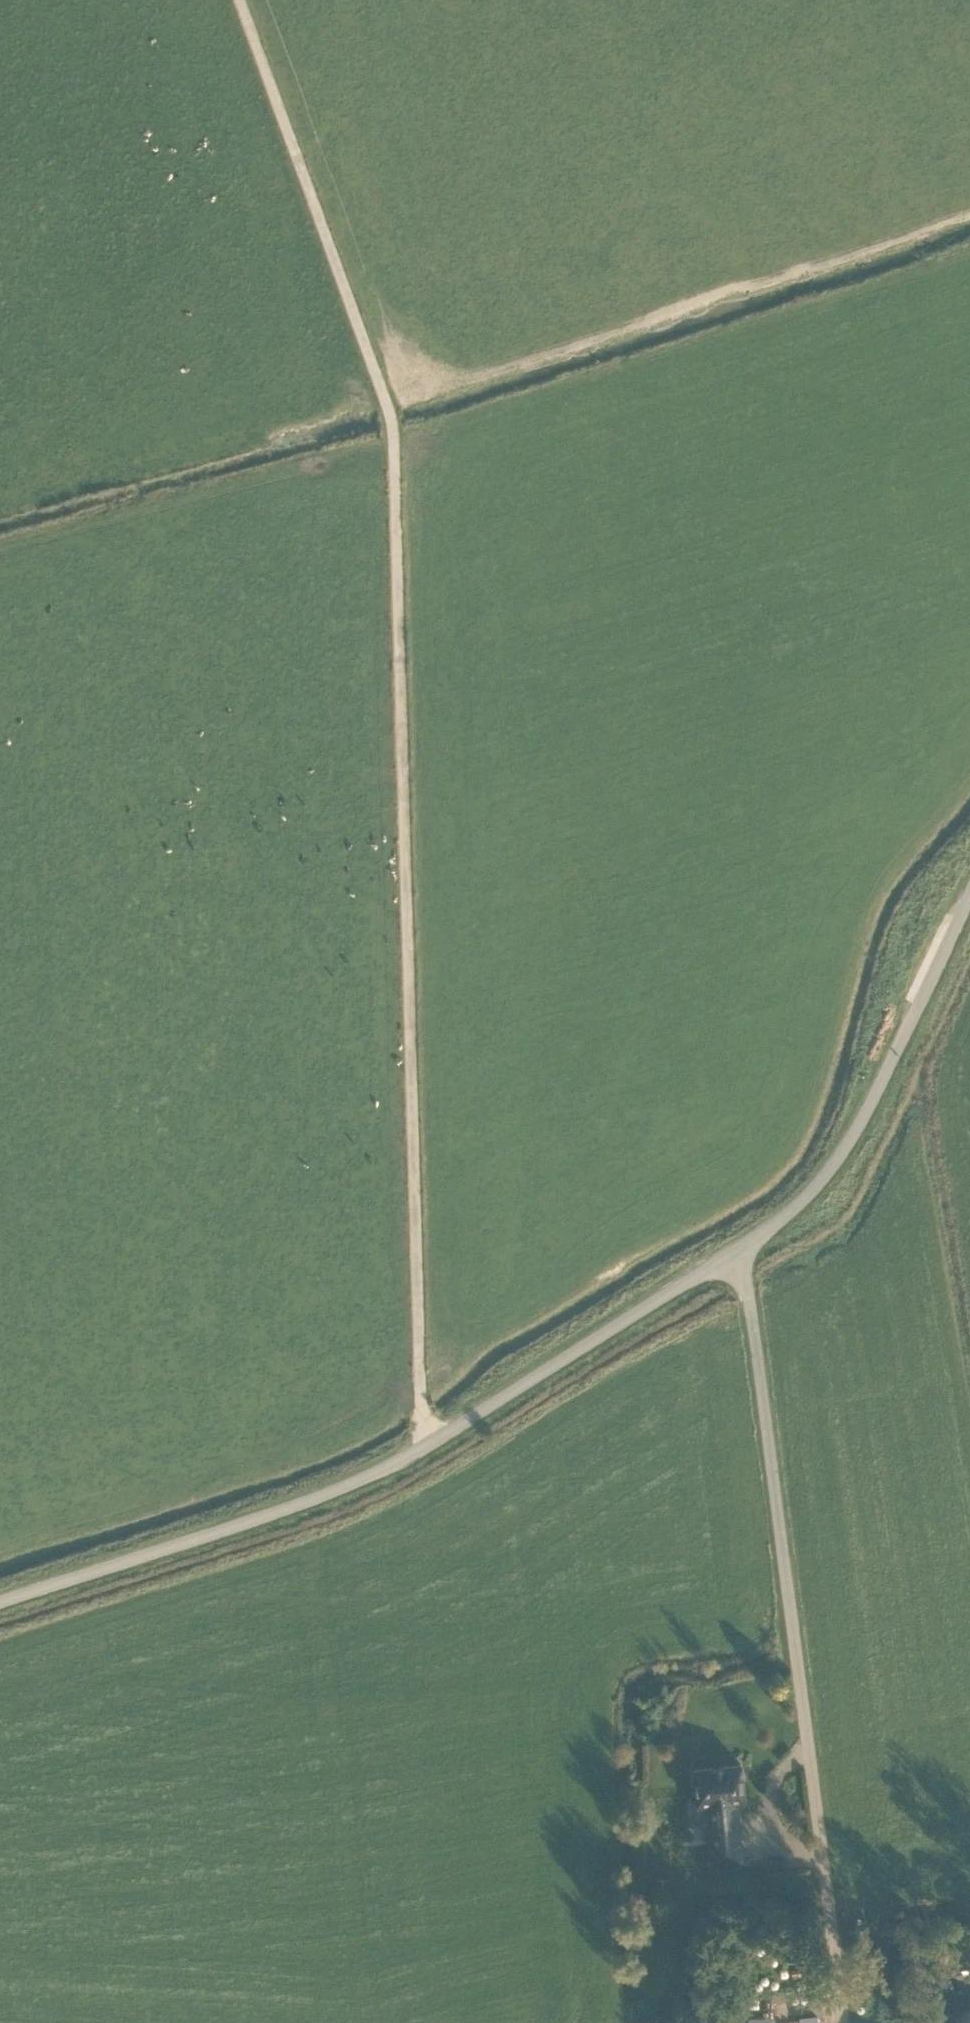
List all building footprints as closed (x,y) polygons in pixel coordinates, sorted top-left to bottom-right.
[(705,1803),(710,1865),(743,1862),(737,1800),(746,1799),(742,1760),(693,1765),(696,1804),(705,1803)]
